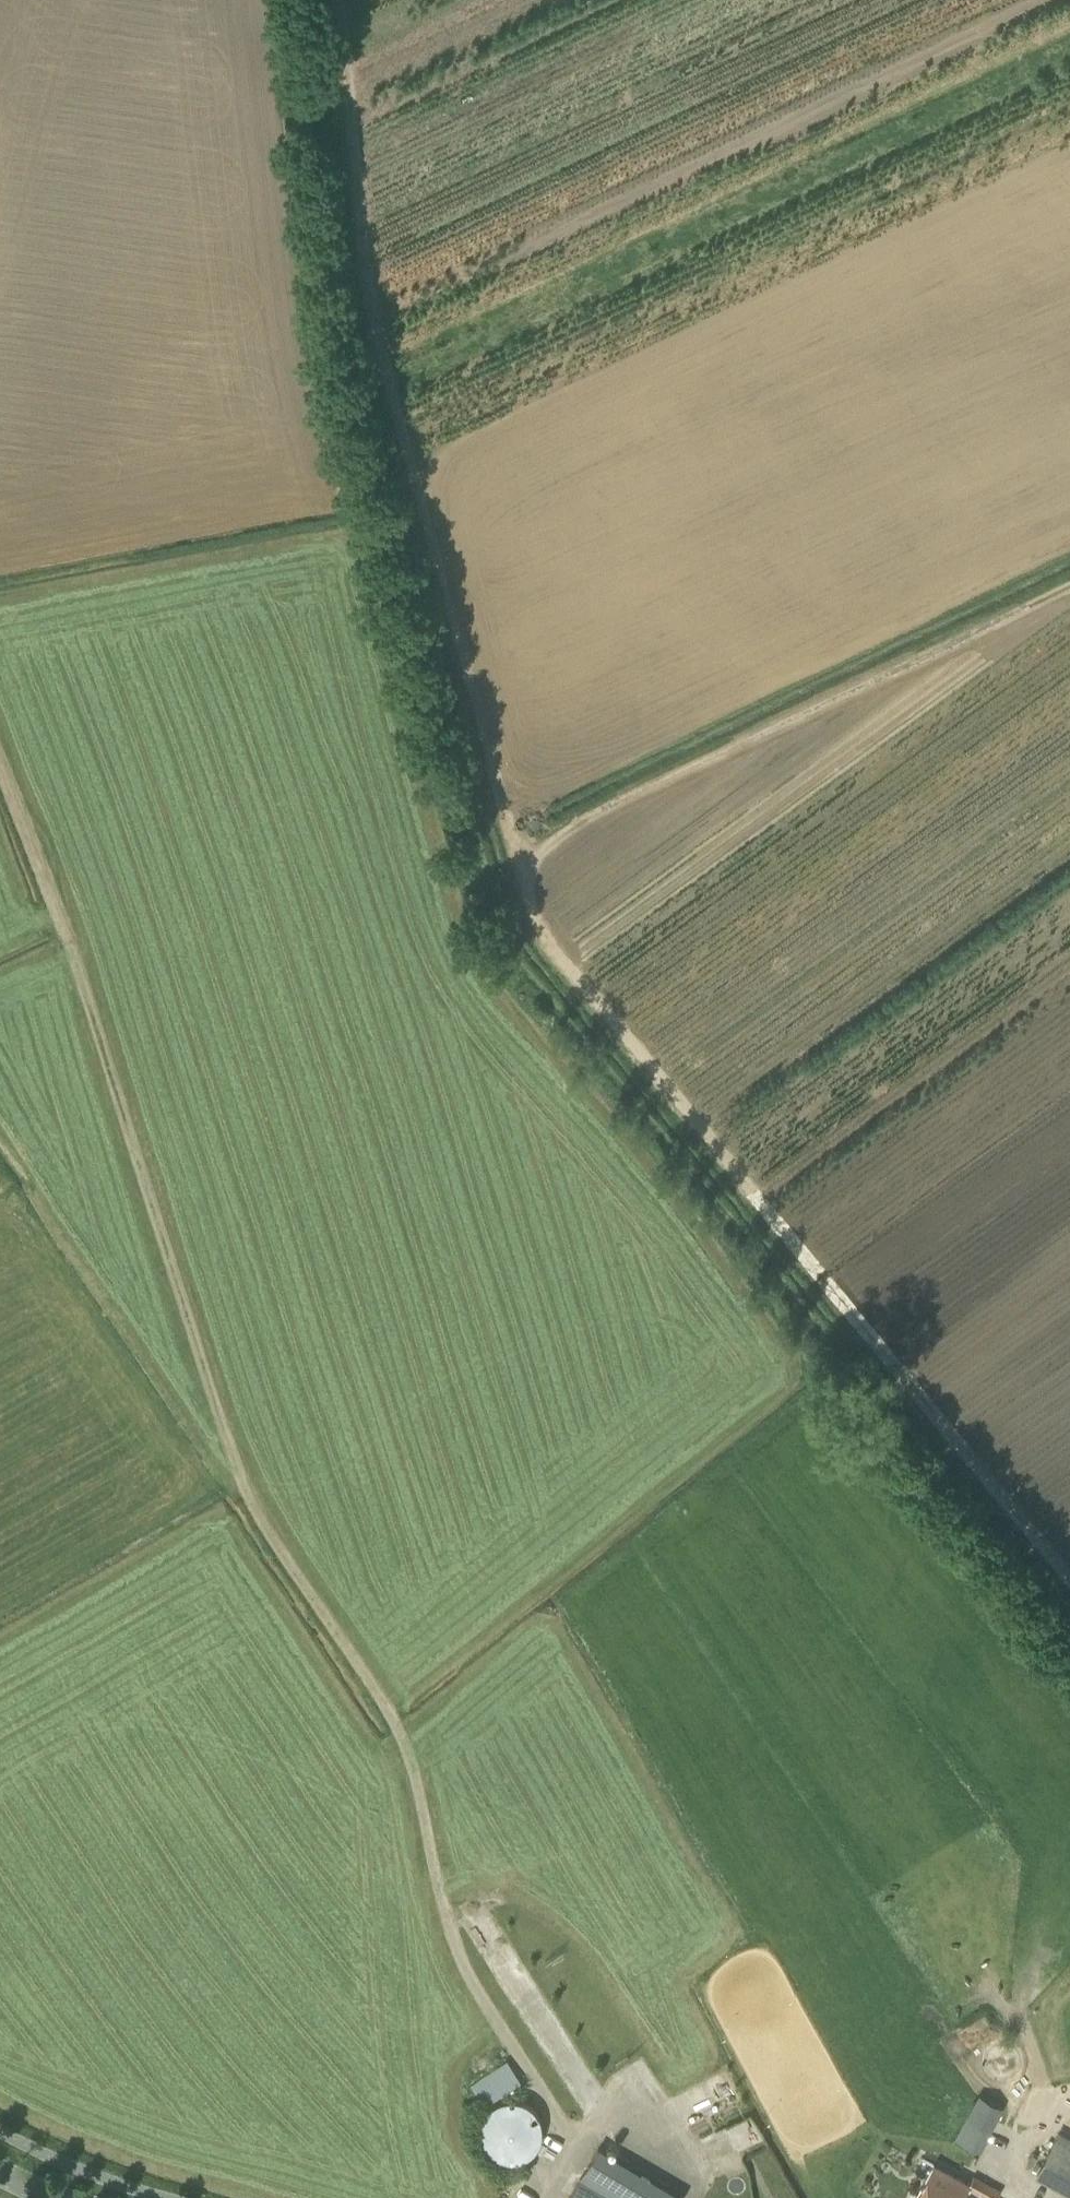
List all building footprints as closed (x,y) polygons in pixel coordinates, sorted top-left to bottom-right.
[(979,2094),(967,2116),(992,2131),(997,2121),(1004,2108),(979,2094)] [(504,2160),(509,2161),(515,2161),(520,2160),(525,2158),(529,2156),(533,2153),(537,2149),(539,2144),(541,2139),(543,2134),(543,2129),(542,2124),(541,2119),(539,2114),(536,2110),(532,2106),(528,2103),(523,2101),(518,2099),(513,2099),(508,2099),(502,2100),(497,2102),(493,2105),(489,2109),(485,2113),(483,2118),(481,2123),(480,2128),(481,2133),(482,2139),(484,2144),(486,2148),(490,2152),(494,2156),(499,2158),(504,2160)] [(744,2135),(735,2139),(739,2150),(764,2140),(754,2115),(739,2121),(744,2135)] [(1060,2135),(1037,2175),(1069,2194),(1069,2141),(1060,2135)] [(682,2197),(598,2147),(579,2179),(568,2197),(681,2197),(682,2197)] [(933,2164),(915,2197),(990,2197),(968,2185),(969,2184),(933,2164)]
